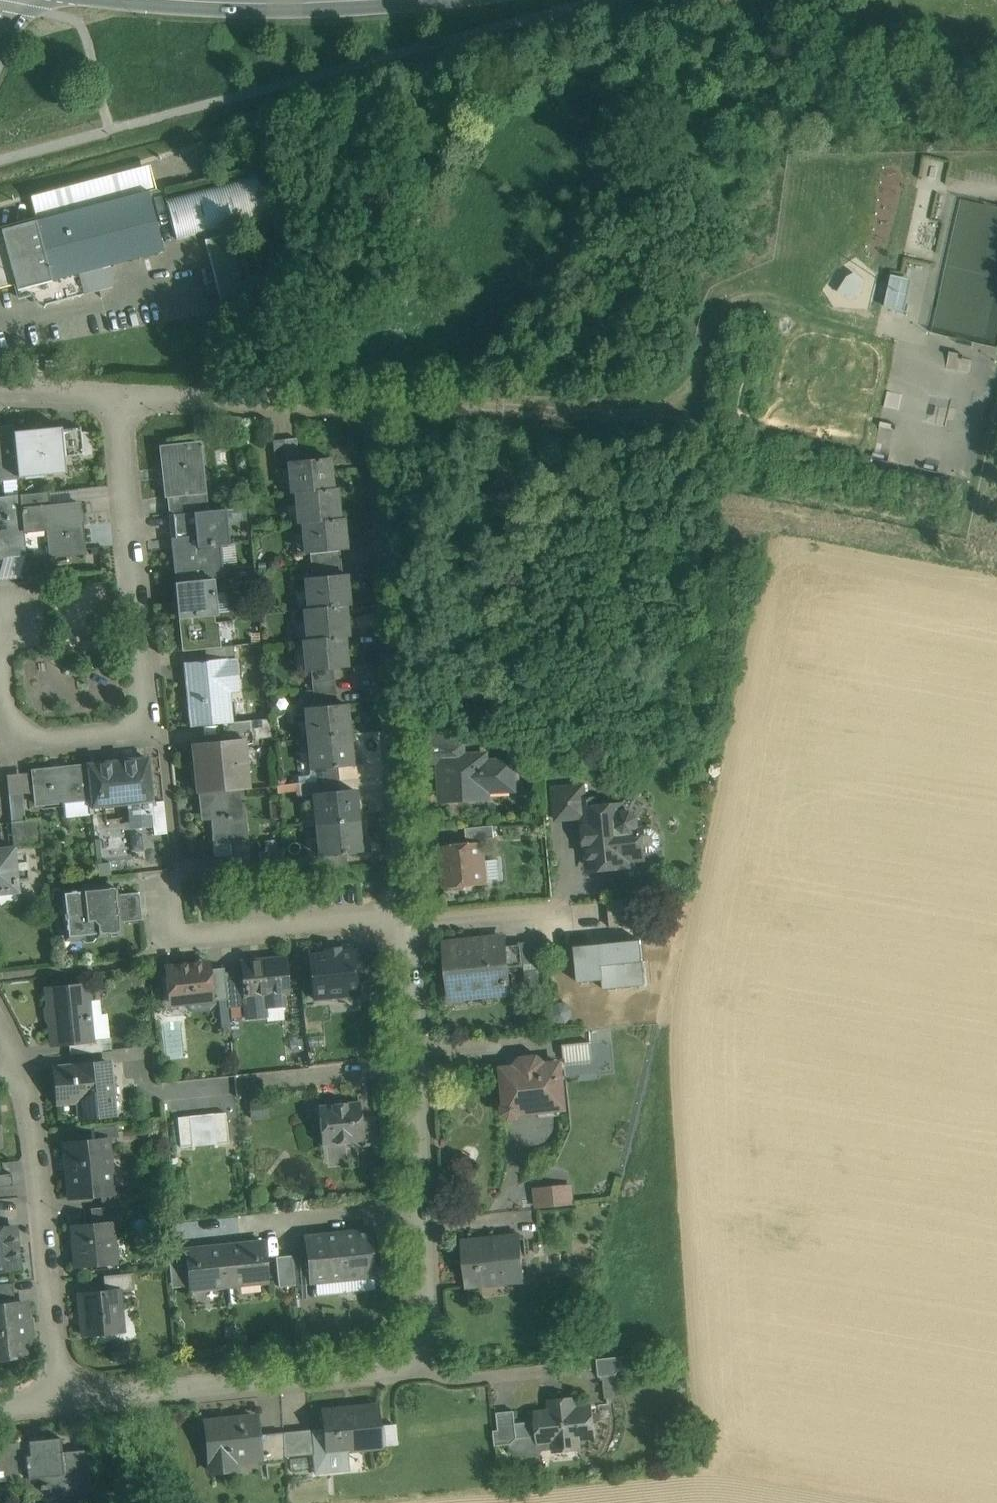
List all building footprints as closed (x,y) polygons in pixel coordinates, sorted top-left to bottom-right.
[(143,168),(32,197),(38,220),(64,214),(148,191),(150,191),(143,168)] [(255,174),(165,199),(176,240),(266,215),(255,174)] [(148,191),(64,214),(79,273),(110,265),(163,251),(148,191)] [(38,220),(34,221),(51,281),(78,274),(79,273),(64,214),(38,220)] [(0,230),(0,285),(14,282),(19,298),(35,293),(53,289),(51,281),(34,221),(0,230)] [(229,234),(205,240),(224,311),(247,305),(231,248),(232,247),(229,234)] [(79,273),(78,274),(83,294),(112,286),(114,283),(110,265),(79,273)] [(78,274),(51,281),(53,289),(35,293),(37,299),(45,304),(83,294),(78,274)] [(893,274),(886,304),(907,308),(914,278),(893,274)] [(0,428),(0,480),(18,478),(18,477),(17,477),(13,435),(12,427),(0,428)] [(79,428),(60,430),(63,458),(82,455),(79,428)] [(60,430),(13,435),(17,477),(18,477),(64,472),(63,458),(60,430)] [(296,439),(284,440),(286,462),(288,462),(298,461),(296,439)] [(284,440),(272,441),(274,463),(286,462),(284,440)] [(199,444),(161,448),(166,498),(169,498),(204,494),(199,444)] [(298,461),(288,462),(292,494),(296,493),(332,489),(332,488),(328,458),(298,461)] [(332,489),(296,493),(299,524),(303,523),(338,519),(338,518),(336,488),(332,488),(332,489)] [(48,493),(19,496),(21,510),(50,507),(48,493)] [(204,494),(169,498),(171,515),(193,513),(206,512),(204,494)] [(26,556),(23,532),(21,510),(19,496),(0,498),(0,558),(26,556)] [(50,507),(21,510),(23,532),(47,529),(50,557),(84,553),(79,504),(50,507)] [(206,512),(193,513),(195,536),(173,538),(170,539),(175,583),(213,579),(213,580),(224,579),(220,546),(229,545),(226,510),(206,512)] [(193,513),(171,515),(173,538),(195,536),(193,513)] [(338,519),(303,523),(306,554),(339,550),(345,550),(342,518),(338,518),(338,519)] [(339,550),(309,554),(311,565),(341,562),(339,550)] [(341,562),(311,565),(312,577),(342,574),(341,562)] [(312,577),(305,578),(308,608),(308,609),(344,606),(348,606),(345,574),(342,574),(312,577)] [(213,579),(175,583),(179,619),(214,615),(217,615),(213,580),(213,579)] [(344,606),(308,609),(308,608),(304,609),(308,639),(308,640),(344,636),(344,637),(348,637),(344,606)] [(215,623),(214,615),(179,619),(182,651),(205,649),(220,647),(218,623),(215,623)] [(344,636),(308,640),(308,639),(304,640),(307,671),(333,669),(346,668),(344,637),(344,636)] [(220,647),(205,649),(206,662),(234,660),(233,646),(220,647)] [(206,662),(184,665),(190,727),(223,723),(232,722),(229,691),(221,692),(220,681),(237,680),(235,660),(206,662)] [(333,669),(310,671),(312,683),(334,681),(333,669)] [(334,681),(312,683),(313,695),(335,693),(334,681)] [(335,693),(313,695),(314,707),(336,705),(335,693)] [(314,707),(306,708),(309,739),(348,735),(345,704),(336,705),(314,707)] [(232,722),(223,723),(224,741),(243,739),(243,744),(253,743),(250,721),(232,722)] [(465,742),(423,730),(425,763),(441,763),(441,758),(465,757),(465,742)] [(348,735),(309,739),(312,770),(338,767),(352,766),(348,735)] [(224,741),(192,744),(198,794),(243,790),(248,789),(243,744),(243,739),(224,741)] [(465,757),(441,758),(441,763),(443,800),(488,798),(488,791),(514,790),(512,762),(486,763),(486,756),(465,757)] [(144,759),(88,766),(88,764),(86,764),(91,808),(92,808),(92,806),(128,802),(129,817),(150,815),(152,826),(153,826),(145,757),(144,758),(144,759)] [(85,766),(32,772),(36,805),(89,799),(85,764),(85,766)] [(338,767),(315,770),(316,782),(339,779),(338,767)] [(7,771),(10,816),(23,816),(21,793),(29,792),(27,770),(7,771)] [(584,785),(554,788),(557,820),(585,817),(584,808),(598,806),(597,798),(586,799),(584,785)] [(243,790),(198,794),(199,811),(209,810),(212,836),(211,836),(212,845),(229,844),(229,843),(248,841),(243,790)] [(354,790),(314,794),(317,825),(357,821),(354,790)] [(598,806),(584,808),(585,817),(586,828),(589,830),(590,842),(588,845),(590,866),(595,871),(628,868),(627,860),(631,856),(643,855),(643,857),(645,857),(645,853),(654,852),(661,844),(660,835),(653,829),(643,830),(642,826),(638,826),(637,818),(631,812),(623,813),(622,804),(598,806)] [(357,821),(317,825),(320,856),(346,854),(360,852),(357,821)] [(494,826),(466,829),(467,840),(495,838),(494,826)] [(483,843),(441,847),(445,888),(463,887),(466,889),(471,889),(474,885),(487,884),(483,843)] [(0,849),(0,894),(18,892),(13,848),(0,849)] [(346,854),(324,856),(325,868),(347,865),(346,854)] [(114,888),(63,893),(64,905),(66,905),(67,914),(63,914),(64,920),(66,920),(67,931),(75,930),(81,936),(112,933),(111,931),(119,930),(118,922),(115,895),(114,888)] [(139,893),(115,895),(118,922),(142,920),(139,893)] [(203,894),(192,896),(194,911),(205,910),(203,894)] [(634,899),(609,902),(611,928),(637,925),(634,899)] [(504,938),(451,943),(452,956),(447,957),(450,985),(470,982),(471,996),(510,992),(507,969),(505,945),(504,938)] [(641,940),(576,947),(579,982),(593,981),(592,972),(603,971),(604,989),(638,986),(636,962),(643,961),(641,940)] [(523,943),(525,967),(528,991),(544,989),(539,941),(523,943)] [(505,945),(507,969),(525,967),(523,943),(505,945)] [(374,997),(373,948),(323,949),(323,946),(307,946),(308,998),(374,997)] [(285,959),(241,963),(242,971),(245,1007),(247,1018),(265,1017),(265,1008),(283,1006),(282,993),(288,992),(285,959)] [(210,969),(193,970),(192,964),(175,966),(175,972),(165,973),(167,985),(171,985),(172,1000),(186,999),(186,1006),(192,1010),(209,1008),(213,1003),(213,1001),(210,969)] [(210,969),(213,1001),(219,1000),(227,999),(224,973),(223,968),(210,969)] [(227,999),(228,1008),(231,1008),(240,1007),(245,1007),(242,971),(224,973),(227,999)] [(87,985),(47,989),(52,1045),(93,1040),(87,985)] [(228,1008),(227,999),(219,1000),(222,1032),(230,1031),(228,1008)] [(567,1002),(558,1002),(552,1008),(553,1018),(558,1024),(567,1024),(572,1019),(572,1009),(567,1002)] [(240,1007),(231,1008),(232,1020),(241,1019),(240,1007)] [(564,1043),(565,1059),(591,1058),(590,1042),(564,1043)] [(541,1065),(536,1061),(524,1062),(520,1068),(506,1069),(503,1073),(506,1103),(504,1107),(505,1114),(510,1119),(518,1118),(522,1113),(534,1111),(539,1106),(559,1104),(564,1098),(562,1079),(560,1063),(541,1065)] [(109,1063),(55,1069),(58,1102),(78,1100),(80,1117),(114,1114),(109,1063)] [(266,1101),(250,1102),(251,1119),(268,1117),(266,1101)] [(359,1102),(317,1106),(321,1145),(362,1141),(363,1140),(361,1119),(359,1102)] [(226,1113),(177,1117),(180,1147),(229,1143),(226,1113)] [(375,1117),(361,1119),(363,1140),(362,1141),(362,1146),(378,1145),(375,1117)] [(117,1126),(93,1128),(95,1140),(108,1138),(118,1137),(117,1126)] [(95,1140),(63,1143),(68,1199),(100,1195),(114,1194),(114,1192),(109,1193),(104,1141),(109,1140),(108,1138),(95,1140)] [(573,1182),(533,1184),(534,1206),(574,1203),(573,1182)] [(114,1194),(100,1195),(102,1207),(117,1206),(125,1205),(124,1193),(114,1194)] [(102,1207),(91,1208),(93,1220),(118,1218),(117,1206),(102,1207)] [(112,1222),(71,1226),(75,1267),(116,1263),(112,1222)] [(0,1229),(0,1269),(17,1267),(12,1227),(0,1229)] [(373,1231),(340,1234),(344,1278),(378,1274),(373,1231)] [(340,1234),(306,1238),(308,1254),(310,1281),(312,1281),(344,1278),(340,1234)] [(520,1236),(491,1239),(491,1242),(478,1243),(478,1240),(463,1242),(467,1287),(490,1284),(489,1279),(524,1275),(520,1236)] [(263,1242),(224,1246),(228,1286),(267,1281),(263,1242)] [(224,1246),(186,1250),(186,1251),(189,1280),(190,1290),(228,1286),(224,1246)] [(186,1251),(169,1253),(172,1282),(173,1282),(189,1280),(186,1251)] [(308,1254),(292,1256),(295,1285),(312,1284),(312,1281),(310,1281),(308,1254)] [(292,1256),(275,1257),(279,1287),(295,1285),(292,1256)] [(132,1273),(104,1276),(105,1292),(119,1290),(119,1292),(134,1290),(132,1273)] [(0,1284),(0,1300),(14,1299),(13,1283),(0,1284)] [(105,1292),(78,1295),(82,1336),(123,1331),(119,1292),(119,1290),(105,1292)] [(0,1306),(0,1356),(30,1353),(28,1334),(30,1334),(29,1322),(27,1322),(25,1304),(0,1306)] [(622,1357),(597,1359),(599,1376),(615,1374),(623,1367),(622,1357)] [(576,1397),(549,1400),(550,1410),(535,1411),(536,1421),(516,1423),(517,1438),(537,1436),(538,1444),(553,1442),(554,1452),(581,1449),(580,1439),(595,1438),(592,1405),(577,1407),(576,1397)] [(377,1405),(321,1411),(323,1429),(311,1430),(313,1454),(315,1472),(349,1469),(347,1450),(381,1446),(379,1426),(377,1405)] [(515,1411),(497,1413),(499,1430),(494,1431),(496,1445),(511,1444),(512,1444),(517,1439),(517,1438),(516,1423),(515,1411)] [(256,1418),(206,1423),(210,1472),(234,1470),(233,1457),(259,1455),(260,1455),(258,1435),(256,1418)] [(311,1430),(283,1432),(284,1457),(313,1454),(311,1430)] [(283,1432),(258,1435),(260,1455),(259,1455),(260,1463),(284,1460),(284,1457),(283,1432)] [(0,1444),(0,1481),(40,1477),(40,1485),(38,1485),(39,1498),(66,1495),(62,1452),(60,1438),(0,1444)] [(86,1450),(62,1452),(66,1495),(91,1493),(86,1450)]
